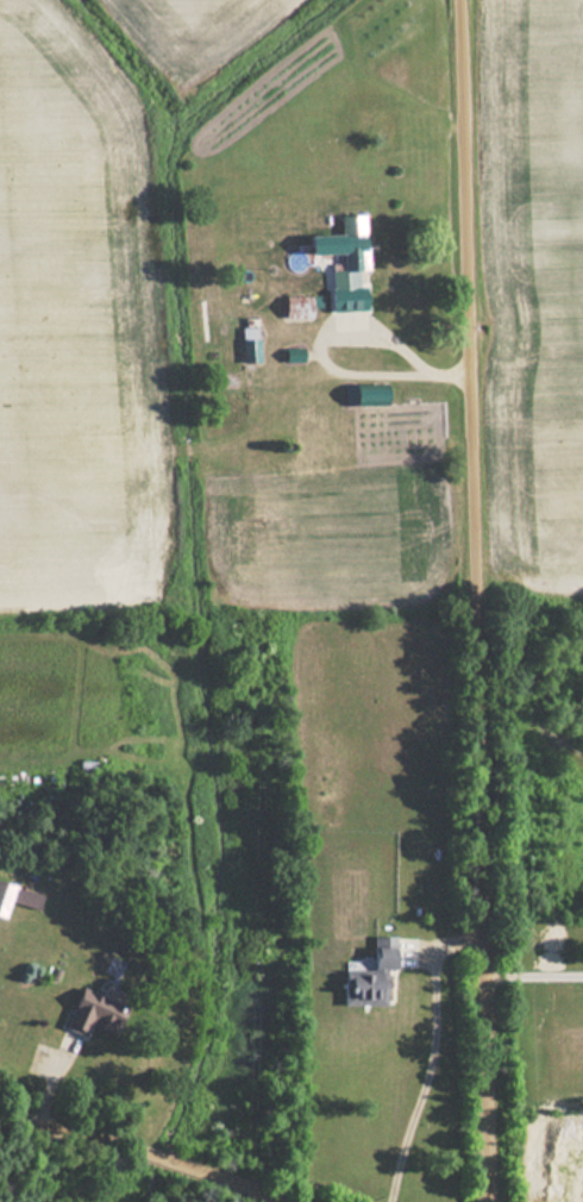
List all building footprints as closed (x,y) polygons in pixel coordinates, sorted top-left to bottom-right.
[(338,217),(338,273),(329,273),(329,291),(357,291),(357,273),(364,273),(364,217),(338,217)] [(282,319),(310,319),(310,309),(318,309),(318,298),(282,298),(282,319)] [(256,364),(256,339),(241,339),(241,364),(256,364)] [(383,408),(383,386),(349,386),(349,408),(383,408)] [(77,764),(80,776),(92,773),(89,760),(77,764)] [(10,900),(36,910),(40,896),(15,887),(10,900)] [(384,968),(392,968),(392,946),(370,947),(370,959),(341,959),(342,1005),(385,1004),(384,968)] [(87,1023),(111,1032),(121,1004),(77,987),(61,1027),(83,1035),(87,1023)]
